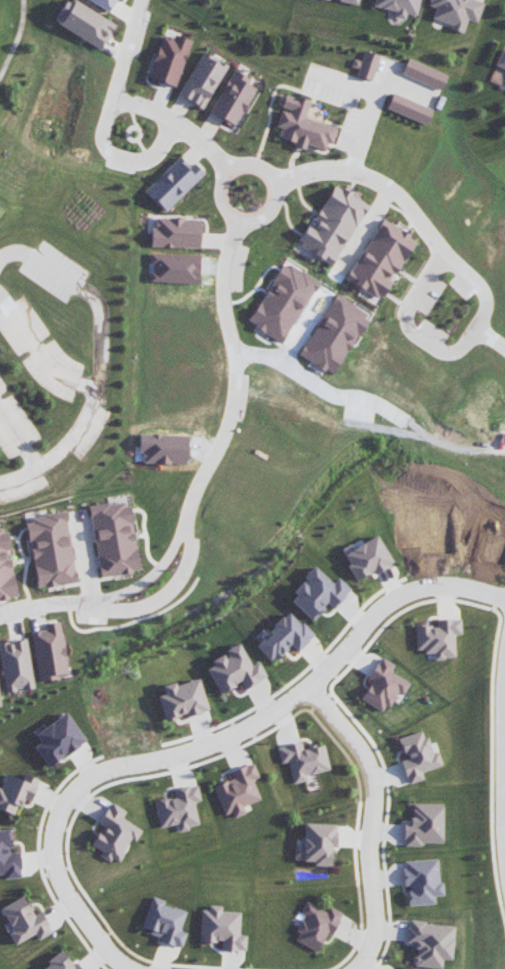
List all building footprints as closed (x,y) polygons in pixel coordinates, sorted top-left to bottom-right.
[(76,0),(67,0),(54,21),(100,49),(115,24),(76,0)] [(115,0),(90,0),(109,11),(115,0)] [(420,0),(374,0),(372,9),(406,15),(406,13),(417,15),(420,0)] [(477,0),(429,0),(428,5),(435,7),(432,18),(451,24),(450,29),(463,33),(467,19),(478,22),(484,2),(477,0)] [(161,35),(149,78),(177,86),(190,39),(174,35),(173,38),(161,35)] [(501,47),(494,65),(504,69),(504,49),(501,47)] [(357,76),(373,80),(379,54),(363,50),(357,76)] [(179,96),(205,108),(226,64),(200,52),(179,96)] [(402,75),(443,88),(448,72),(407,59),(402,75)] [(210,112),(235,126),(256,87),(247,82),(249,78),(233,69),(210,112)] [(305,117),(310,100),(285,93),(281,108),(276,126),(284,128),(281,139),(305,147),(306,144),(325,149),(327,142),(332,144),(337,127),(305,117)] [(386,108),(427,124),(433,108),(392,93),(386,108)] [(144,190),(164,211),(205,173),(194,162),(190,166),(180,156),(144,190)] [(333,265),(369,204),(334,184),(311,224),(309,223),(297,244),(333,265)] [(199,248),(200,218),(156,217),(156,227),(151,227),(151,246),(199,248)] [(416,238),(381,218),(346,279),(381,299),(392,280),(391,280),(416,238)] [(248,321),(283,342),(318,281),(284,261),(248,321)] [(299,355),(333,375),(367,316),(333,296),(299,355)] [(139,571),(134,532),(135,532),(130,500),(89,506),(100,577),(139,571)] [(76,582),(66,512),(26,518),(36,588),(76,582)] [(372,572),(372,573),(392,564),(378,535),(342,553),(356,580),(372,572)] [(289,599),(312,620),(328,604),(333,608),(351,589),(338,577),(333,583),(314,565),(302,578),(305,581),(289,599)] [(314,636),(291,611),(255,644),(271,662),(291,644),(297,651),(314,636)] [(416,651),(435,650),(435,659),(456,658),(455,634),(462,633),(461,618),(436,619),(437,624),(415,625),(416,651)] [(31,631),(37,681),(67,677),(60,622),(44,624),(45,630),(31,631)] [(26,638),(0,642),(0,662),(5,692),(34,687),(26,638)] [(251,665),(240,645),(204,664),(220,693),(240,682),(244,689),(267,676),(258,661),(251,665)] [(410,682),(391,671),(395,664),(381,656),(369,678),(372,679),(361,699),(385,712),(397,691),(403,695),(410,682)] [(208,711),(199,678),(175,685),(174,682),(162,685),(164,694),(158,695),(165,720),(185,715),(185,717),(208,711)] [(45,765),(85,743),(68,713),(34,732),(39,742),(34,745),(45,765)] [(409,784),(424,779),(422,771),(443,765),(439,751),(432,753),(425,729),(399,737),(406,758),(402,760),(409,784)] [(330,769),(325,744),(302,748),(301,742),(277,747),(281,763),(288,762),(293,783),(307,780),(306,774),(330,769)] [(261,799),(253,779),(259,777),(253,762),(230,771),(233,777),(213,785),(224,815),(232,812),(234,817),(246,813),(243,806),(261,799)] [(38,779),(23,773),(21,779),(5,773),(0,787),(0,809),(14,814),(20,797),(31,800),(38,779)] [(159,827),(176,824),(177,830),(198,826),(194,802),(200,800),(197,784),(173,789),(174,797),(153,801),(159,827)] [(141,829),(122,818),(126,810),(110,802),(98,823),(101,825),(90,844),(101,850),(99,854),(116,863),(130,839),(135,841),(141,829)] [(444,803),(412,803),(412,823),(404,823),(403,844),(443,844),(444,803)] [(304,860),(312,861),(312,865),(331,865),(331,846),(336,846),(337,823),(304,823),(304,860)] [(19,851),(13,852),(11,828),(0,829),(0,874),(3,873),(4,878),(21,877),(19,851)] [(435,904),(435,895),(444,895),(443,882),(439,882),(438,859),(403,860),(404,885),(408,884),(409,905),(435,904)] [(0,907),(12,930),(8,932),(14,944),(34,934),(37,939),(51,932),(40,911),(33,915),(23,895),(0,907)] [(140,929),(159,934),(157,941),(180,948),(185,932),(179,930),(186,908),(149,898),(140,929)] [(325,911),(305,901),(298,913),(304,916),(292,939),(316,951),(326,932),(331,935),(342,913),(328,905),(325,911)] [(199,909),(198,941),(221,941),(220,949),(245,950),(245,934),(239,934),(240,912),(220,911),(220,905),(207,905),(207,909),(199,909)] [(451,959),(455,925),(408,920),(406,942),(415,942),(413,965),(441,968),(442,959),(451,959)] [(40,968),(81,968),(75,961),(71,964),(61,951),(39,968),(40,968)]
